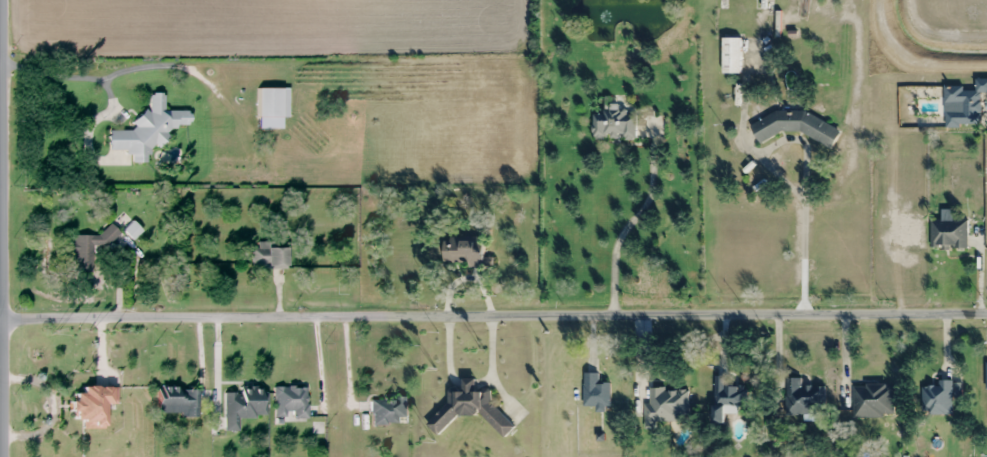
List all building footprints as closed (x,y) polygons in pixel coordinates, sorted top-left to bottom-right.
[(754,10),(771,10),(771,0),(754,0),(754,10)] [(740,38),(721,38),(721,73),(740,73),(740,38)] [(980,126),(979,92),(986,92),(986,79),(974,79),(974,89),(963,90),(963,86),(944,86),(944,127),(980,126)] [(256,118),(287,118),(287,88),(256,88),(256,118)] [(106,130),(105,151),(131,152),(131,163),(147,164),(148,147),(164,148),(165,127),(187,128),(188,112),(162,110),(163,94),(149,93),(148,112),(135,111),(134,131),(106,130)] [(759,143),(789,128),(831,149),(840,130),(789,104),(749,124),(759,143)] [(591,111),(591,139),(635,139),(635,111),(591,111)] [(930,249),(966,249),(966,219),(930,219),(930,249)] [(72,234),(72,273),(94,273),(94,247),(114,247),(114,234),(72,234)] [(482,264),(482,239),(442,239),(442,264),(482,264)] [(285,248),(265,248),(265,244),(249,244),(249,267),(285,267),(285,248)] [(609,384),(596,384),(596,373),(583,373),(583,406),(609,406),(609,384)] [(713,376),(713,423),(725,423),(725,412),(745,412),(745,385),(728,385),(728,376),(713,376)] [(480,416),(504,438),(514,427),(490,403),(490,390),(474,390),(474,379),(465,378),(461,382),(461,391),(447,391),(447,403),(426,425),(437,435),(457,415),(480,416)] [(824,414),(824,386),(801,386),(801,378),(785,378),(784,413),(824,414)] [(922,385),(922,415),(952,415),(952,381),(936,381),(936,385),(922,385)] [(892,385),(851,385),(851,417),(892,417),(892,385)] [(116,388),(80,387),(80,394),(71,394),(71,421),(80,421),(80,429),(102,429),(102,404),(116,404),(116,388)] [(305,388),(272,388),(272,419),(305,419),(305,388)] [(197,415),(197,389),(156,389),(156,415),(197,415)] [(654,422),(678,421),(678,414),(686,414),(686,389),(645,389),(645,429),(654,429),(654,422)] [(223,390),(223,431),(238,431),(238,417),(265,417),(265,390),(223,390)] [(370,397),(370,423),(406,423),(406,397),(370,397)]
